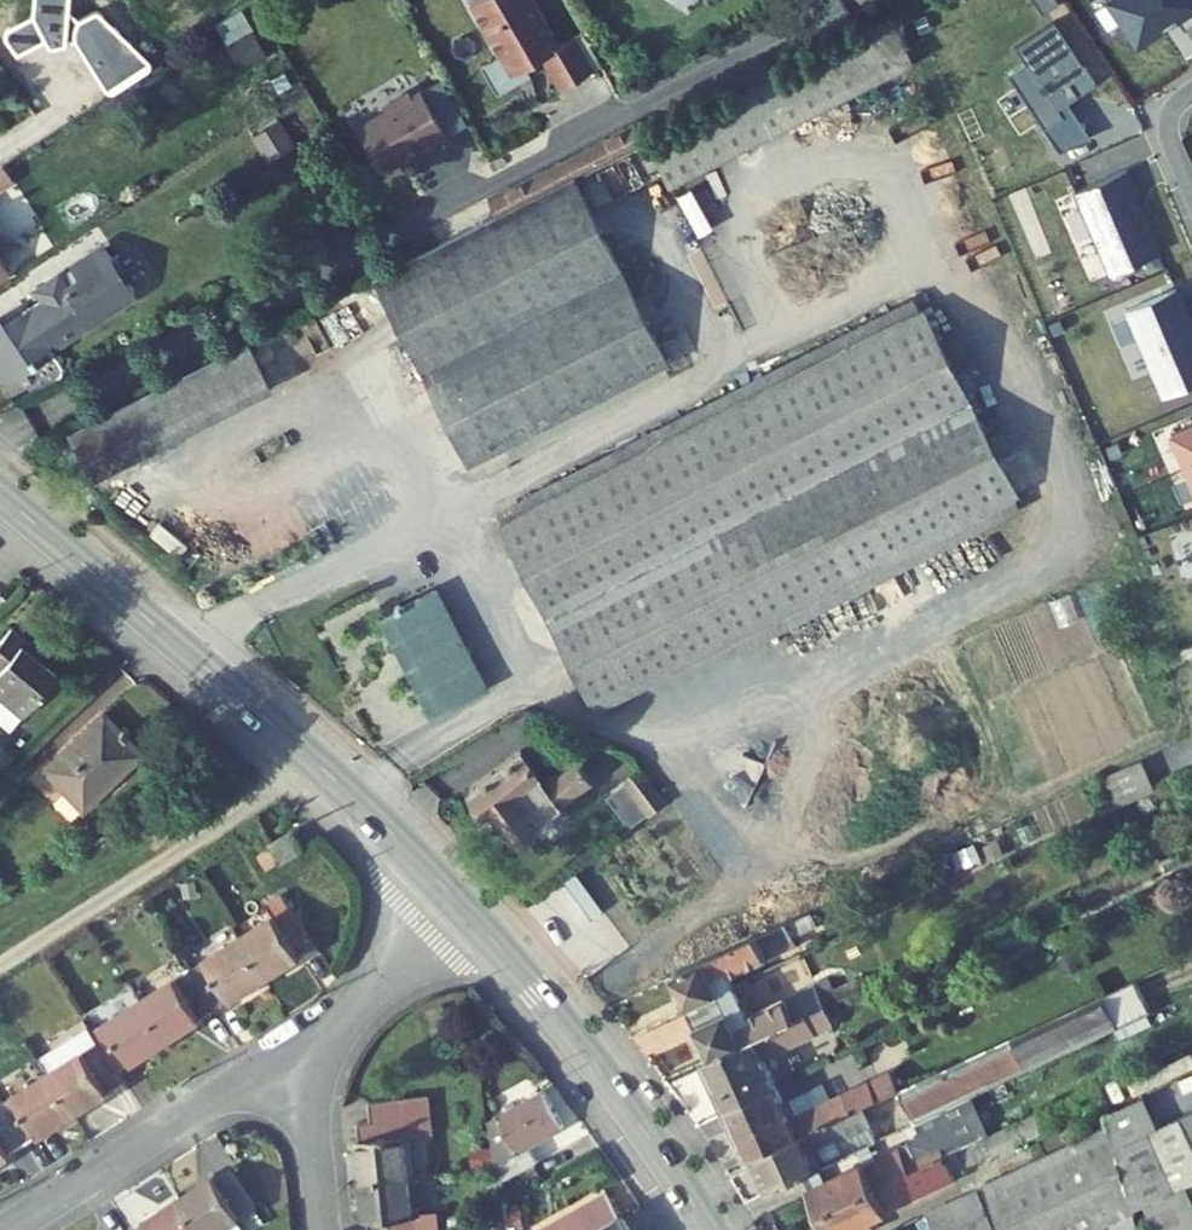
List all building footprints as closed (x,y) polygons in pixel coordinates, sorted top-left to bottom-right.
[(602,67),(583,33),(560,46),(533,0),(478,0),(470,4),(502,60),(486,69),(500,93),(518,82),(514,75),(541,59),(560,91),(602,67)] [(1163,27),(1164,28),(1178,19),(1185,30),(1191,25),(1191,0),(1110,0),(1138,43),(1163,27)] [(1050,17),(1012,42),(1023,57),(1007,67),(1042,120),(1043,120),(1057,111),(1052,102),(1064,95),(1090,77),(1050,17)] [(673,185),(911,64),(889,18),(645,142),(673,185)] [(386,111),(357,128),(382,172),(410,156),(408,153),(421,145),(424,150),(448,136),(421,91),(411,96),(404,94),(388,104),(386,111)] [(492,195),(501,214),(647,140),(636,123),(492,195)] [(272,158),(292,144),(278,124),(258,138),(272,158)] [(13,181),(3,165),(0,167),(0,190),(13,181)] [(1159,254),(1132,191),(1135,190),(1127,170),(1075,193),(1110,275),(1159,254)] [(446,415),(470,463),(472,463),(665,365),(667,364),(645,321),(599,230),(573,177),(377,278),(411,346),(446,415)] [(10,247),(0,232),(0,253),(10,247)] [(12,380),(37,363),(28,350),(43,340),(48,348),(135,291),(105,245),(72,267),(74,270),(61,278),(59,275),(38,289),(44,298),(24,311),(25,314),(5,327),(0,320),(0,361),(12,380)] [(1175,289),(1125,311),(1162,398),(1191,385),(1191,329),(1175,289)] [(495,509),(502,522),(919,313),(911,299),(495,509)] [(574,671),(592,707),(737,635),(1014,496),(1016,495),(1000,465),(922,312),(919,313),(502,522),(500,524),(574,671)] [(260,337),(247,343),(270,388),(283,382),(260,337)] [(70,433),(93,478),(270,388),(247,343),(70,433)] [(671,378),(665,365),(472,463),(478,476),(671,378)] [(1170,434),(1191,486),(1191,424),(1170,434)] [(1020,509),(1014,496),(737,635),(744,649),(1020,509)] [(474,668),(435,591),(403,608),(400,603),(394,606),(396,610),(386,616),(425,692),(435,687),(444,706),(474,691),(464,673),(474,668)] [(12,627),(0,641),(0,694),(25,715),(59,675),(42,660),(45,656),(12,627)] [(464,673),(474,691),(484,686),(474,668),(464,673)] [(435,687),(425,692),(412,700),(420,718),(444,706),(435,687)] [(141,753),(103,713),(45,768),(64,789),(67,786),(86,806),(141,753)] [(514,838),(591,779),(575,759),(543,781),(520,750),(469,789),(486,811),(491,806),(514,838)] [(1144,761),(1107,775),(1120,804),(1155,790),(1144,761)] [(642,769),(625,782),(647,813),(663,801),(655,789),(642,769)] [(647,813),(625,782),(607,796),(628,828),(647,813)] [(283,863),(305,849),(293,830),(271,844),(283,863)] [(983,846),(970,851),(975,862),(988,857),(983,846)] [(315,945),(282,894),(266,904),(274,917),(241,938),(267,979),(301,957),(300,955),(315,945)] [(810,913),(793,921),(799,934),(816,926),(810,913)] [(789,924),(794,936),(799,934),(793,921),(789,924)] [(692,1009),(739,987),(734,976),(769,959),(768,958),(775,955),(772,947),(795,937),(794,936),(789,924),(788,922),(738,945),(676,975),(692,1009)] [(772,947),(775,955),(798,944),(795,937),(772,947)] [(232,1001),(267,979),(241,938),(191,970),(216,1008),(231,999),(232,1001)] [(1075,969),(1070,955),(1056,962),(1061,975),(1075,969)] [(201,1017),(216,1008),(191,970),(142,1001),(168,1042),(203,1020),(201,1017)] [(868,976),(846,986),(850,995),(872,984),(868,976)] [(692,1009),(715,1057),(827,1005),(850,995),(846,986),(835,991),(829,978),(816,984),(817,987),(752,1016),(739,987),(692,1009)] [(1098,1038),(1151,1013),(1135,980),(901,1090),(916,1123),(917,1123),(971,1097),(984,1091),(1003,1082),(1089,1042),(1098,1038)] [(133,1064),(168,1042),(142,1001),(92,1032),(117,1071),(132,1062),(133,1064)] [(730,1110),(777,1088),(763,1058),(834,1024),(827,1005),(715,1057),(707,1061),(730,1110)] [(124,1081),(117,1071),(92,1032),(89,1027),(40,1058),(50,1074),(76,1115),(110,1093),(109,1091),(124,1081)] [(500,1045),(493,1030),(482,1035),(489,1050),(500,1045)] [(1089,1042),(1090,1049),(1101,1045),(1098,1038),(1089,1042)] [(730,1110),(752,1158),(760,1154),(863,1107),(901,1090),(892,1072),(833,1099),(826,1083),(784,1102),(777,1088),(730,1110)] [(41,1137),(76,1115),(50,1074),(1,1105),(25,1144),(40,1135),(41,1137)] [(1010,1097),(1003,1082),(984,1091),(991,1106),(1010,1097)] [(1105,1103),(1099,1084),(981,1139),(989,1157),(989,1158),(1105,1103)] [(530,1147),(564,1128),(544,1090),(490,1120),(500,1183),(538,1161),(530,1147)] [(978,1112),(991,1106),(984,1091),(971,1097),(978,1112)] [(359,1140),(363,1180),(411,1176),(408,1138),(433,1135),(429,1096),(371,1102),(372,1121),(360,1122),(362,1140),(359,1140)] [(961,1120),(978,1112),(971,1097),(917,1123),(925,1139),(962,1122),(961,1120)] [(1113,1133),(1153,1115),(1146,1098),(1108,1115),(1111,1127),(1113,1133)] [(25,1144),(1,1105),(0,1106),(0,1163),(12,1156),(10,1153),(25,1144)] [(859,1150),(870,1145),(877,1141),(863,1107),(760,1154),(776,1189),(859,1150)] [(1189,1187),(1191,1185),(1191,1112),(1158,1128),(1117,1147),(1134,1212),(1146,1206),(1189,1187)] [(1117,1147),(1158,1128),(1153,1115),(1113,1133),(1117,1147)] [(999,1229),(1099,1229),(1111,1224),(1135,1213),(1134,1212),(1117,1147),(1113,1133),(1111,1127),(979,1190),(999,1229)] [(958,1151),(973,1143),(967,1132),(914,1157),(909,1145),(876,1161),(866,1166),(865,1163),(814,1187),(825,1212),(881,1185),(958,1151)] [(989,1157),(981,1139),(973,1143),(958,1151),(965,1167),(989,1157)] [(859,1150),(865,1163),(866,1166),(876,1161),(870,1145),(859,1150)] [(474,1167),(495,1166),(493,1147),(473,1149),(474,1167)] [(825,1212),(834,1229),(848,1229),(852,1228),(853,1229),(872,1229),(878,1227),(875,1219),(889,1212),(888,1209),(955,1178),(952,1173),(965,1167),(958,1151),(881,1185),(825,1212)] [(776,1189),(760,1154),(752,1158),(768,1193),(776,1189)] [(182,1198),(202,1229),(222,1229),(258,1208),(233,1169),(217,1178),(216,1176),(182,1198)] [(363,1180),(368,1221),(370,1221),(371,1229),(435,1229),(433,1214),(416,1216),(411,1176),(363,1180)] [(1146,1206),(1157,1229),(1189,1229),(1191,1229),(1191,1194),(1189,1187),(1146,1206)] [(623,1215),(609,1190),(540,1229),(597,1229),(622,1216),(623,1215)] [(979,1190),(928,1213),(936,1229),(999,1229),(979,1190)] [(182,1198),(147,1220),(148,1222),(136,1229),(202,1229),(182,1198)] [(520,1211),(508,1213),(511,1229),(522,1228),(520,1211)] [(1111,1224),(1113,1229),(1139,1229),(1135,1213),(1111,1224)] [(622,1216),(597,1229),(630,1229),(622,1216)]
